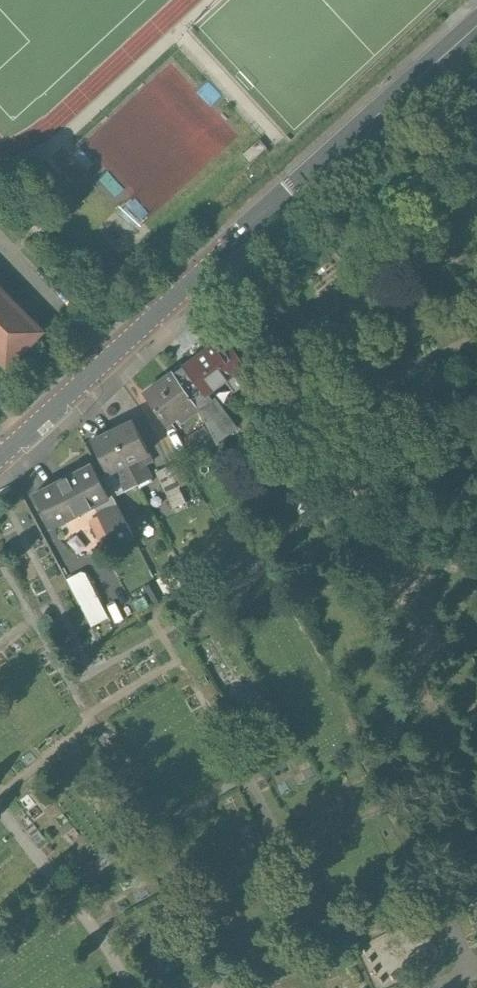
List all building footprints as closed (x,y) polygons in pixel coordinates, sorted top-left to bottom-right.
[(259,141),(242,156),(249,164),(266,149),(259,141)] [(94,165),(79,150),(72,156),(87,171),(94,165)] [(68,188),(49,203),(55,210),(74,195),(68,188)] [(3,368),(39,333),(0,293),(0,364),(3,368)] [(222,335),(182,364),(184,366),(200,388),(191,395),(196,406),(203,418),(213,412),(214,415),(218,411),(206,395),(225,380),(233,391),(253,376),(222,335)] [(200,388),(184,366),(174,374),(191,395),(200,388)] [(172,372),(143,393),(165,424),(169,421),(171,425),(196,406),(191,395),(174,374),(172,372)] [(213,412),(203,418),(214,440),(220,438),(217,432),(221,430),(214,415),(213,412)] [(149,451),(132,419),(112,430),(133,470),(141,466),(137,458),(149,451)] [(204,426),(185,437),(191,447),(210,437),(204,426)] [(112,430),(92,440),(108,472),(120,466),(124,475),(133,470),(112,430)] [(141,466),(133,470),(140,484),(155,476),(153,472),(155,471),(150,461),(141,466)] [(180,461),(169,466),(179,487),(190,482),(180,461)] [(92,464),(36,493),(53,526),(105,499),(109,497),(92,464)] [(169,466),(156,472),(174,509),(186,502),(179,487),(169,466)] [(124,475),(121,476),(129,492),(133,490),(132,488),(140,484),(133,470),(124,475)] [(121,488),(111,493),(112,495),(117,504),(126,499),(121,488)] [(117,504),(112,495),(109,497),(105,499),(109,507),(100,512),(117,545),(133,536),(117,504)] [(81,572),(67,580),(79,604),(98,594),(87,574),(81,572)] [(388,928),(360,954),(387,983),(415,957),(388,928)]
